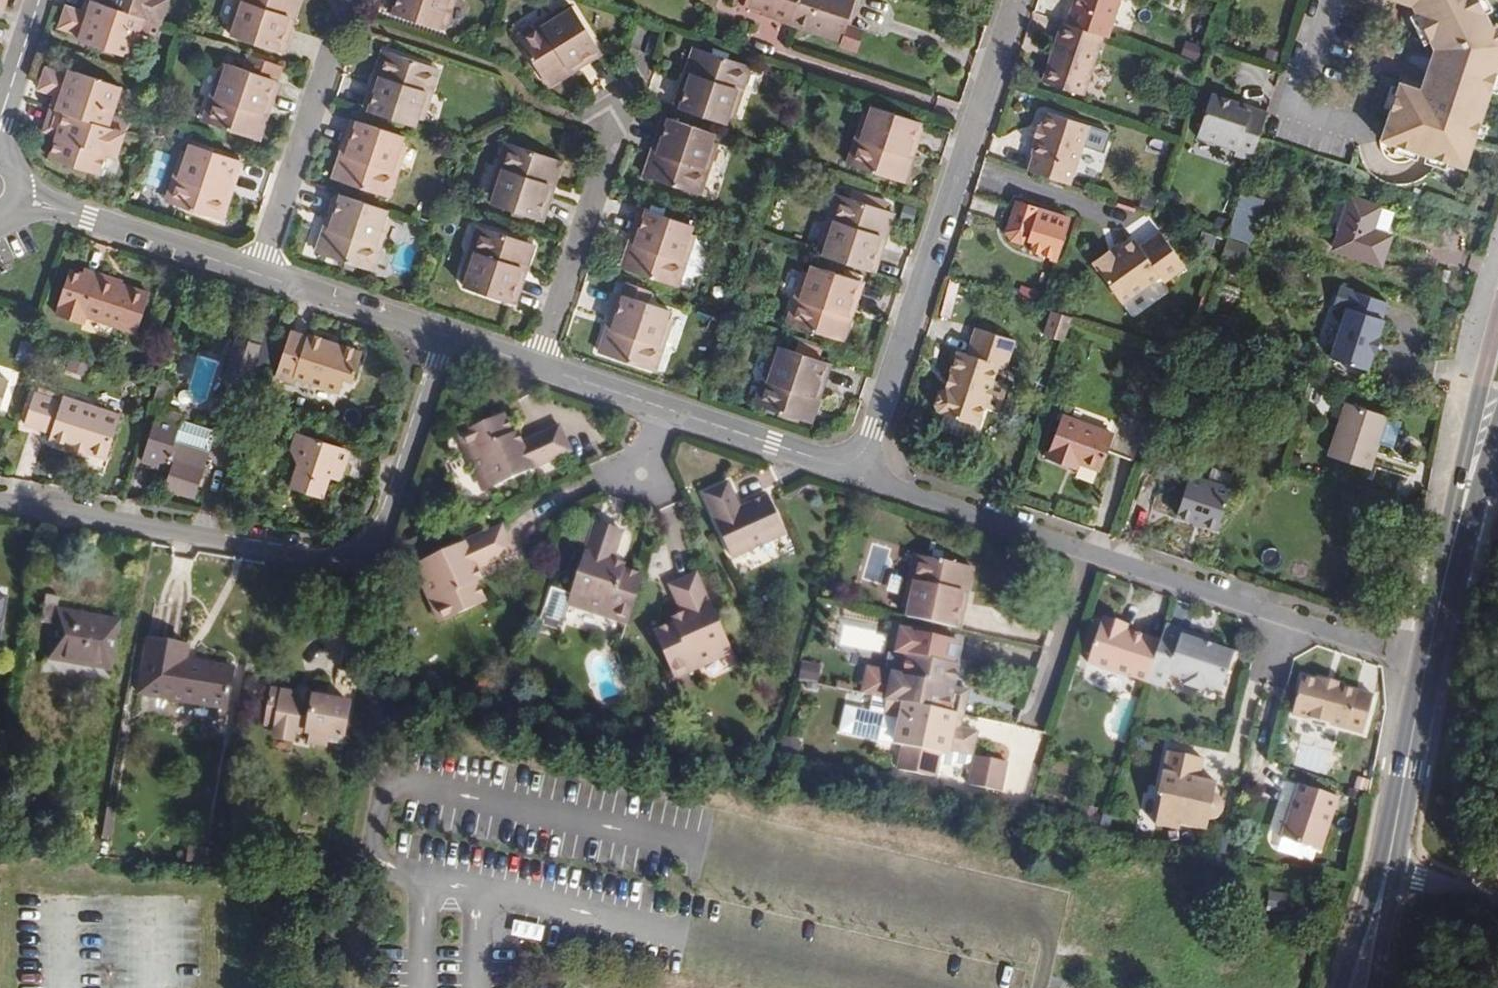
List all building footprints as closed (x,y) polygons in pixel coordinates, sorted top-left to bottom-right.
[(13,0),(0,0),(0,10),(8,13),(13,0)] [(63,23),(84,30),(82,36),(133,54),(141,29),(158,34),(170,0),(89,0),(87,7),(70,2),(63,23)] [(232,34),(282,51),(290,25),(287,24),(289,16),(293,18),(298,0),(238,0),(231,24),(235,25),(232,34)] [(391,7),(442,24),(450,0),(454,2),(455,0),(394,0),(391,7)] [(739,1),(771,11),(770,14),(848,39),(847,43),(862,48),(869,29),(853,24),(860,0),(740,0),(739,1)] [(1117,0),(1074,0),(1067,19),(1103,31),(1106,32),(1117,0)] [(1392,149),(1475,177),(1497,107),(1497,31),(1483,0),(1385,0),(1391,2),(1389,5),(1417,13),(1422,11),(1448,62),(1442,65),(1432,96),(1412,89),(1392,149)] [(546,26),(524,39),(553,84),(576,69),(574,65),(580,62),(583,66),(606,51),(577,5),(569,11),(567,7),(543,22),(546,26)] [(1083,89),(1103,31),(1067,19),(1063,18),(1043,76),(1083,89)] [(1186,43),(1184,56),(1204,61),(1206,47),(1186,43)] [(684,80),(676,107),(726,124),(729,114),(734,115),(742,89),(738,87),(746,63),(695,47),(687,74),(690,75),(688,82),(684,80)] [(432,102),(441,76),(437,75),(439,66),(388,48),(380,75),(384,76),(382,83),(377,82),(369,108),(420,125),(428,101),(432,102)] [(273,108),(281,83),(281,79),(285,68),(252,57),(247,71),(230,65),(228,74),(223,73),(214,99),(219,100),(211,125),(262,141),(270,115),(267,114),(269,106),(273,108)] [(120,108),(128,83),(76,66),(74,71),(53,65),(46,85),(61,90),(57,102),(131,127),(135,113),(120,108)] [(1258,138),(1267,112),(1249,106),(1248,110),(1236,106),(1238,102),(1211,93),(1196,135),(1235,148),(1233,153),(1251,159),(1258,138)] [(122,152),(131,127),(57,102),(49,126),(62,130),(55,153),(106,169),(112,149),(122,152)] [(1248,110),(1249,106),(1238,102),(1236,106),(1248,110)] [(863,139),(856,163),(907,179),(915,153),(911,152),(913,145),(917,147),(926,120),(876,103),(873,112),(868,111),(859,138),(863,139)] [(1065,180),(1085,122),(1043,108),(1037,124),(1032,139),(1028,151),(1030,152),(1025,167),(1065,180)] [(714,169),(722,143),(718,142),(721,132),(670,115),(662,141),(666,143),(664,149),(660,149),(651,175),(701,191),(709,168),(714,169)] [(347,151),(339,177),(389,193),(397,170),(401,171),(410,145),(406,143),(409,133),(358,117),(350,143),(354,145),(352,151),(347,151)] [(1032,139),(1037,124),(1032,123),(1027,136),(1032,139)] [(182,177),(174,200),(224,217),(232,191),(228,189),(231,182),(235,183),(244,157),(194,141),(191,150),(185,149),(177,175),(182,177)] [(500,198),(496,207),(546,224),(555,198),(551,197),(553,189),(557,191),(565,165),(516,148),(508,172),(504,171),(495,197),(500,198)] [(386,245),(394,219),(390,217),(392,208),(342,192),(334,218),(338,219),(336,226),(332,225),(323,251),(373,268),(381,244),(386,245)] [(880,242),(882,235),(886,236),(894,209),(844,193),(840,202),(836,201),(827,227),(832,229),(824,252),(875,268),(883,243),(880,242)] [(1255,228),(1264,200),(1244,194),(1228,243),(1237,246),(1244,225),(1255,228)] [(1381,265),(1391,236),(1386,234),(1372,229),(1378,208),(1351,198),(1334,249),(1381,265)] [(1069,217),(1015,200),(1006,229),(1011,236),(1022,238),(1028,236),(1033,238),(1032,242),(1056,250),(1060,239),(1062,239),(1069,217)] [(636,238),(627,264),(677,280),(686,257),(690,258),(699,232),(694,230),(698,221),(647,204),(639,230),(643,232),(641,238),(636,238)] [(1386,234),(1393,213),(1378,208),(1372,229),(1386,234)] [(1248,249),(1255,228),(1244,225),(1237,246),(1248,249)] [(472,281),(469,290),(519,306),(527,281),(524,280),(526,273),(530,274),(538,247),(488,232),(480,255),(476,254),(467,280),(472,281)] [(1163,280),(1184,266),(1159,232),(1139,245),(1134,237),(1120,247),(1111,253),(1108,249),(1092,260),(1121,301),(1159,274),(1163,280)] [(1120,247),(1117,242),(1108,249),(1111,253),(1120,247)] [(804,297),(797,320),(846,338),(855,311),(851,310),(853,303),(857,304),(866,278),(816,261),(813,271),(808,269),(799,295),(804,297)] [(69,306),(66,317),(92,326),(95,316),(145,333),(157,296),(108,279),(108,275),(93,271),(90,277),(77,272),(66,304),(69,306)] [(665,347),(674,320),(669,319),(672,310),(651,303),(654,291),(626,281),(614,318),(617,321),(615,327),(611,327),(602,353),(652,369),(660,346),(665,347)] [(1338,285),(1333,299),(1347,304),(1329,356),(1366,369),(1372,351),(1376,351),(1381,336),(1378,336),(1384,316),(1381,315),(1385,302),(1338,285)] [(1061,342),(1069,316),(1050,310),(1042,336),(1061,342)] [(935,408),(935,412),(975,425),(982,405),(997,409),(1005,386),(990,382),(996,363),(1003,365),(1011,339),(974,327),(966,352),(955,348),(948,371),(943,387),(937,390),(932,403),(935,408)] [(311,346),(313,337),(296,331),(293,340),(311,346)] [(243,335),(230,378),(250,385),(264,343),(243,335)] [(357,384),(366,354),(340,346),(338,348),(329,345),(329,342),(313,337),(311,346),(293,340),(279,381),(298,386),(300,382),(343,396),(348,382),(357,384)] [(747,383),(739,406),(788,423),(797,397),(793,395),(795,388),(800,389),(808,363),(758,347),(755,356),(750,355),(742,381),(747,383)] [(92,459),(106,416),(49,397),(48,402),(20,393),(10,424),(37,433),(35,441),(53,446),(74,453),(92,459)] [(1347,400),(1330,454),(1372,468),(1381,441),(1395,446),(1404,419),(1347,400)] [(1131,456),(1144,418),(1118,409),(1110,430),(1059,413),(1045,456),(1069,465),(1071,457),(1079,460),(1099,467),(1106,448),(1131,456)] [(164,415),(148,463),(177,472),(170,492),(198,501),(213,458),(177,445),(184,422),(164,415)] [(470,488),(552,450),(541,426),(503,443),(499,445),(494,434),(486,415),(447,433),(453,447),(450,454),(462,481),(467,482),(470,488)] [(453,447),(447,433),(442,435),(450,454),(453,447)] [(503,443),(499,433),(494,434),(499,445),(503,443)] [(355,473),(362,452),(318,437),(315,445),(303,442),(299,455),(308,468),(300,492),(329,502),(336,481),(340,468),(355,473)] [(74,453),(53,446),(51,452),(73,459),(74,453)] [(300,492),(308,468),(299,455),(288,488),(300,492)] [(1077,467),(1079,460),(1071,457),(1069,465),(1077,467)] [(351,485),(355,473),(340,468),(336,481),(351,485)] [(741,497),(775,486),(769,468),(735,480),(741,497)] [(1188,476),(1175,515),(1216,529),(1230,489),(1188,476)] [(470,488),(467,482),(462,481),(466,489),(470,488)] [(735,498),(709,509),(739,573),(790,550),(771,506),(744,519),(735,498)] [(609,615),(623,574),(602,567),(591,563),(593,558),(603,530),(578,522),(576,526),(570,542),(553,593),(532,586),(521,618),(525,619),(524,622),(537,627),(539,624),(543,624),(548,610),(560,606),(584,613),(593,610),(609,615)] [(570,542),(576,526),(567,523),(562,540),(570,542)] [(480,582),(476,572),(481,569),(516,554),(505,528),(423,565),(428,573),(425,580),(435,604),(441,604),(447,620),(488,601),(480,582)] [(923,580),(928,555),(923,554),(917,579),(923,580)] [(973,593),(979,566),(928,555),(923,580),(917,579),(912,605),(916,607),(914,616),(965,627),(971,600),(967,600),(968,592),(973,593)] [(602,567),(604,561),(593,558),(591,563),(602,567)] [(428,573),(423,565),(419,568),(425,580),(428,573)] [(485,579),(481,569),(476,572),(480,582),(485,579)] [(708,644),(675,571),(650,582),(663,613),(666,617),(656,622),(636,631),(653,668),(670,661),(675,664),(698,654),(701,647),(708,644)] [(52,624),(47,657),(112,670),(121,620),(56,609),(58,596),(43,593),(38,622),(52,624)] [(1,645),(9,599),(0,597),(0,645),(1,645)] [(447,620),(441,604),(435,604),(443,622),(447,620)] [(1375,610),(1367,609),(1363,624),(1371,626),(1375,610)] [(608,621),(609,615),(593,610),(584,613),(608,621)] [(666,617),(663,613),(655,617),(656,622),(666,617)] [(1124,679),(1137,638),(1079,619),(1065,660),(1124,679)] [(1198,690),(1211,652),(1194,646),(1181,641),(1182,636),(1142,623),(1137,638),(1124,679),(1140,685),(1144,672),(1161,678),(1178,683),(1198,690)] [(937,684),(940,663),(937,662),(941,639),(884,627),(879,650),(889,652),(885,673),(850,666),(846,691),(861,695),(929,709),(946,713),(948,697),(935,695),(937,684)] [(1194,646),(1195,640),(1182,636),(1181,641),(1194,646)] [(151,637),(141,692),(228,708),(236,665),(187,657),(189,644),(151,637)] [(698,654),(710,649),(708,644),(701,647),(698,654)] [(655,673),(675,664),(670,661),(653,668),(655,673)] [(1301,674),(1290,711),(1361,730),(1371,693),(1339,684),(1339,680),(1317,674),(1316,678),(1301,674)] [(1178,683),(1161,678),(1160,682),(1177,688),(1178,683)] [(949,698),(951,687),(937,684),(935,695),(948,697),(949,698)] [(273,693),(266,730),(276,731),(276,739),(296,742),(297,735),(310,737),(309,750),(324,752),(325,740),(342,743),(348,706),(315,700),(315,694),(296,691),(296,697),(273,693)] [(949,750),(953,729),(926,724),(929,709),(861,695),(859,709),(821,701),(815,726),(879,740),(874,763),(911,771),(913,758),(918,763),(927,764),(931,762),(943,764),(946,761),(950,761),(947,781),(978,787),(984,756),(949,750)] [(1190,787),(1192,777),(1174,772),(1176,757),(1141,749),(1130,792),(1136,793),(1129,821),(1153,826),(1154,821),(1173,826),(1177,808),(1179,811),(1183,812),(1187,812),(1190,812),(1193,811),(1196,808),(1198,805),(1199,801),(1199,798),(1188,796),(1189,787),(1190,787)] [(1330,770),(1327,781),(1339,786),(1343,774),(1330,770)] [(1298,782),(1279,836),(1317,850),(1335,795),(1298,782)] [(1199,798),(1198,794),(1195,790),(1190,787),(1189,787),(1188,796),(1199,798)]
